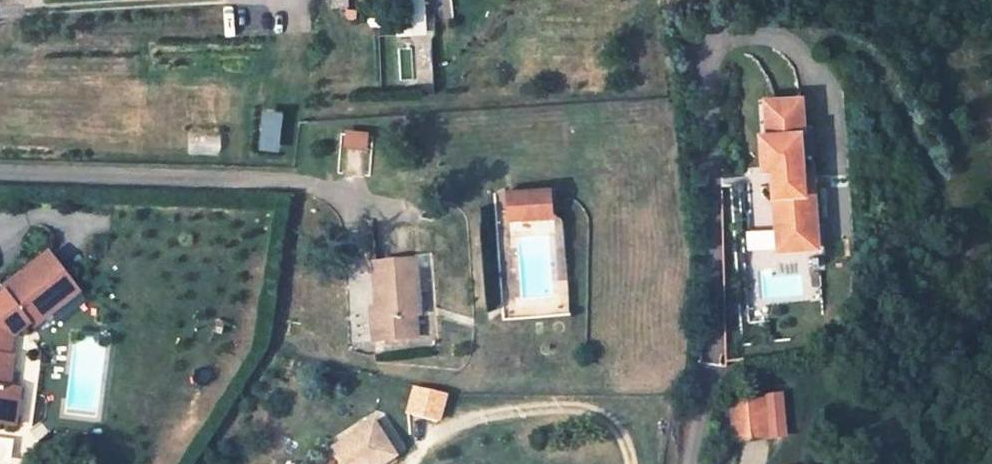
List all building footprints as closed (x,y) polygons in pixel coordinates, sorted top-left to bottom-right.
[(417,4),(417,0),(392,0),(393,4),(393,32),(419,32),(417,4)] [(763,101),(763,120),(803,115),(802,98),(763,101)] [(803,115),(763,120),(765,136),(757,136),(759,165),(772,164),(774,194),(784,194),(786,211),(776,212),(777,230),(805,227),(815,226),(811,169),(799,170),(796,132),(804,132),(803,115)] [(348,131),(348,142),(371,142),(371,131),(348,131)] [(799,170),(811,169),(809,132),(804,132),(796,132),(799,170)] [(559,187),(509,189),(510,221),(561,219),(559,187)] [(784,194),(774,194),(776,212),(786,211),(784,194)] [(805,227),(807,246),(822,245),(820,225),(815,226),(805,227)] [(805,227),(777,230),(779,248),(807,246),(805,227)] [(775,229),(747,231),(748,249),(776,248),(775,229)] [(382,329),(415,325),(411,293),(426,292),(421,249),(377,254),(383,299),(378,299),(382,329)] [(13,386),(19,353),(10,351),(13,332),(32,319),(35,323),(79,291),(50,251),(9,281),(12,285),(0,293),(0,422),(17,425),(23,388),(13,386)] [(9,281),(0,288),(0,293),(12,285),(9,281)] [(430,323),(426,292),(411,293),(415,325),(430,323)] [(444,424),(452,395),(415,385),(407,414),(444,424)] [(767,397),(734,401),(738,439),(771,435),(767,397)] [(377,424),(337,449),(347,463),(386,463),(397,457),(377,424)]
